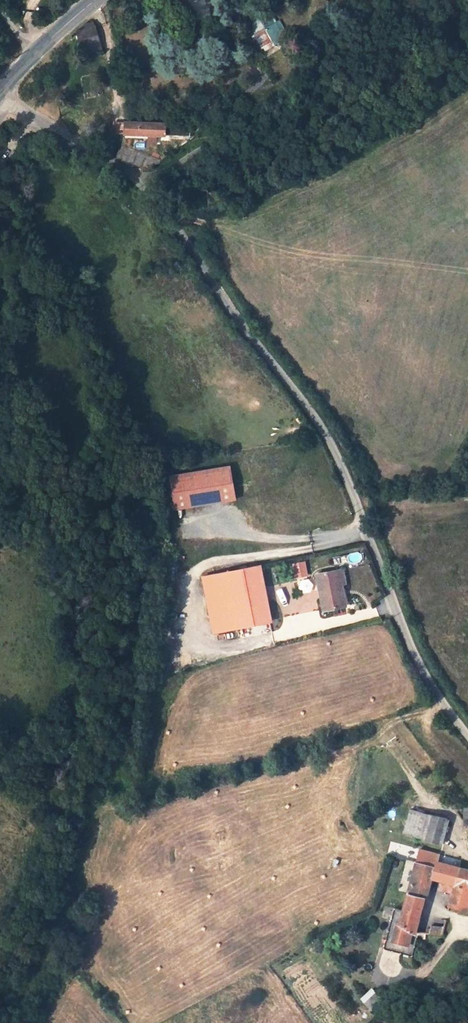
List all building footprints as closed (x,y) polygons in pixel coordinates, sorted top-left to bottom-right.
[(270,13),(247,26),(255,41),(258,40),(265,51),(290,37),(281,20),(276,23),(270,13)] [(80,49),(100,43),(94,21),(74,27),(80,49)] [(125,132),(125,122),(112,122),(111,132),(125,132)] [(165,134),(165,124),(165,123),(125,122),(125,132),(165,134)] [(189,125),(184,125),(184,131),(172,131),(172,124),(165,124),(165,134),(188,135),(189,125)] [(230,465),(168,474),(173,510),(236,500),(230,465)] [(337,570),(344,569),(346,569),(344,556),(332,558),(334,568),(337,570)] [(261,563),(200,576),(212,634),(273,621),(261,563)] [(347,584),(344,569),(337,570),(334,568),(313,572),(321,612),(348,607),(344,585),(347,584)] [(403,833),(442,844),(449,819),(410,808),(403,833)] [(463,819),(463,809),(450,808),(450,824),(467,825),(467,819),(463,819)] [(451,896),(448,903),(466,909),(467,901),(467,870),(439,862),(440,858),(419,852),(416,863),(437,869),(434,878),(442,880),(456,885),(451,896)] [(407,892),(424,897),(429,882),(433,883),(434,878),(437,869),(416,863),(407,892)] [(456,885),(442,880),(438,891),(451,896),(456,885)] [(407,892),(403,910),(399,923),(396,922),(391,938),(406,942),(410,929),(414,930),(424,897),(407,892)] [(399,923),(403,910),(393,907),(382,948),(410,956),(418,931),(414,930),(410,929),(406,942),(391,938),(396,922),(399,923)] [(444,920),(432,918),(429,933),(440,935),(441,935),(444,920)] [(434,994),(417,978),(413,982),(430,998),(434,994)] [(421,1005),(406,990),(402,994),(418,1008),(421,1005)] [(364,1005),(370,1010),(382,998),(376,992),(364,1005)]
